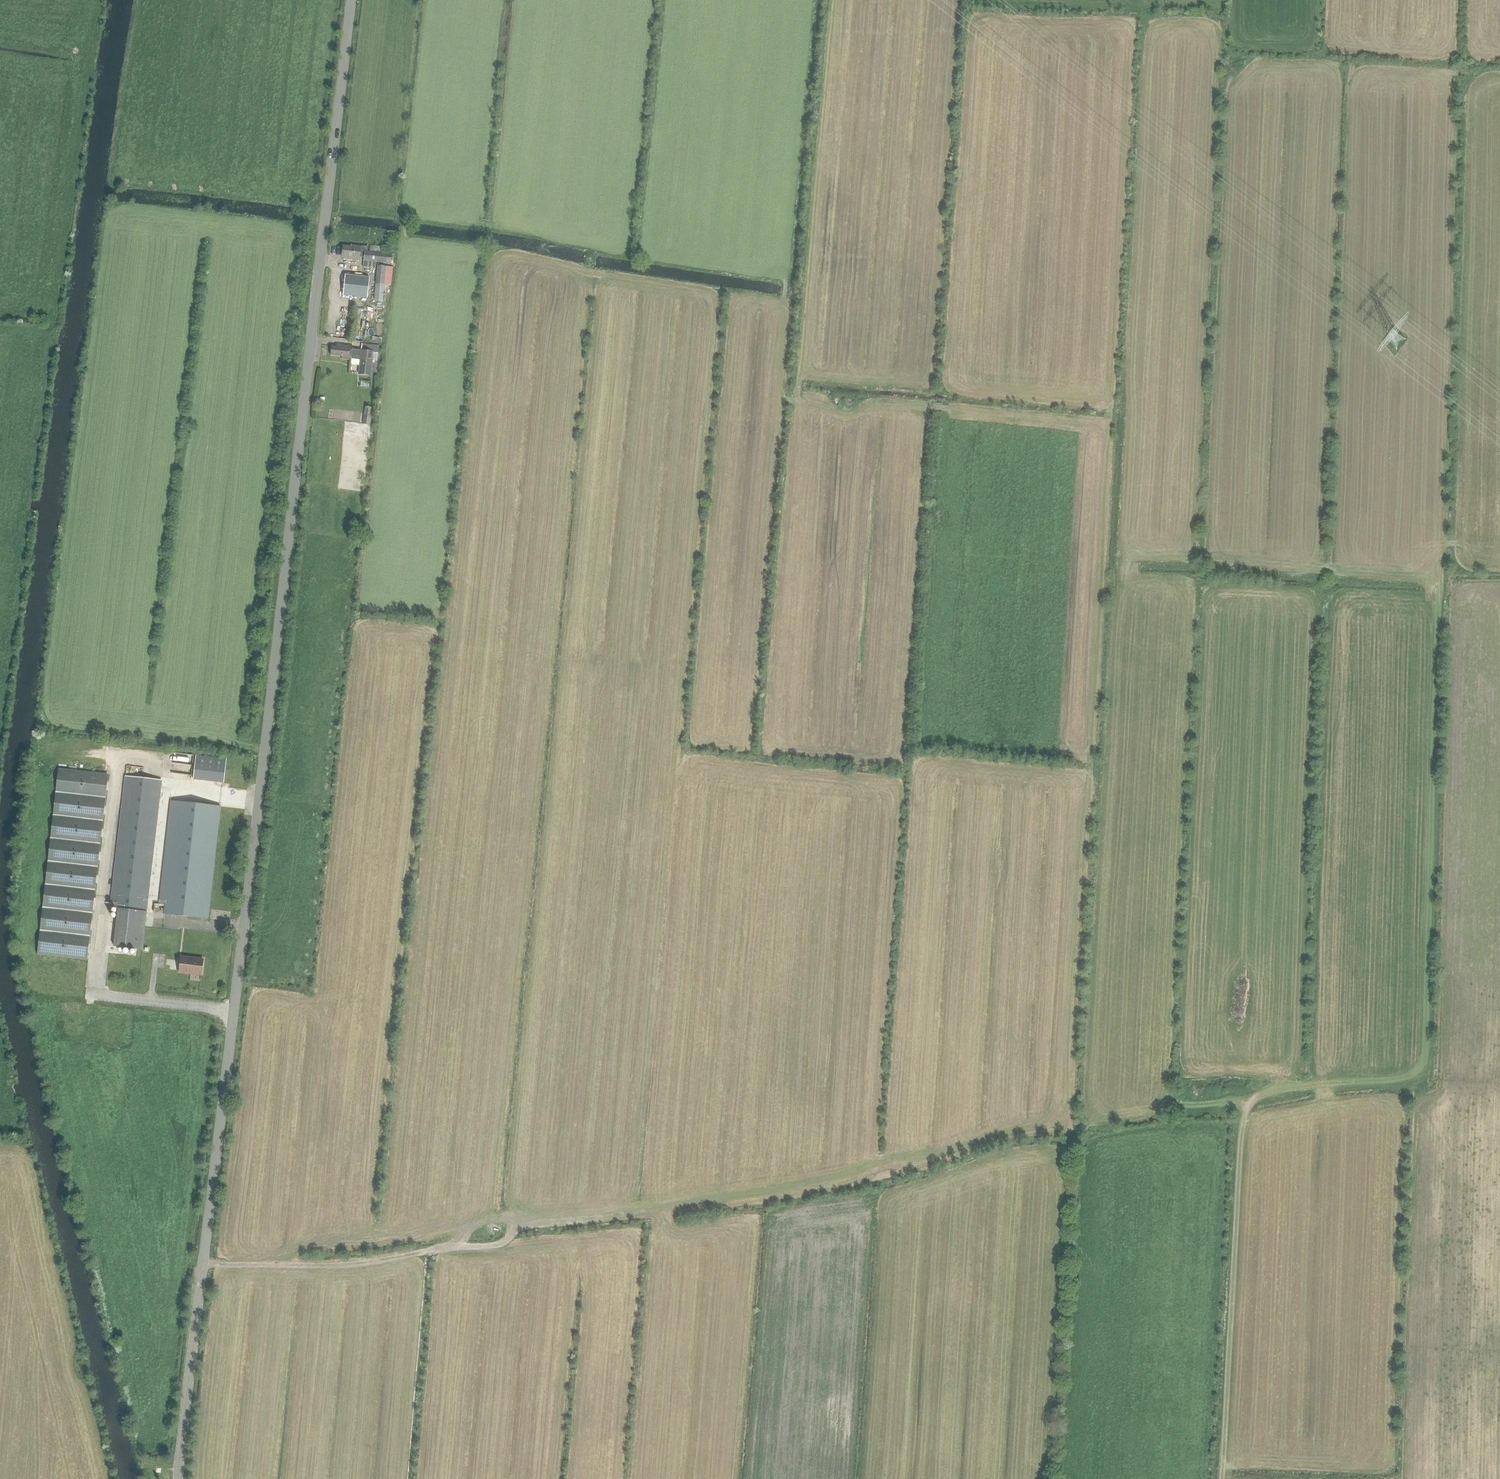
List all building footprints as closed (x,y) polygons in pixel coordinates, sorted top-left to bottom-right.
[(381,253),(382,247),(370,245),(370,247),(351,245),(351,247),(343,246),(342,257),(344,257),(344,259),(359,261),(360,257),(364,257),(363,261),(391,264),(392,254),(381,253)] [(393,268),(378,266),(376,284),(375,301),(383,301),(384,285),(391,285),(393,268)] [(370,277),(345,275),(343,296),(367,298),(370,277)] [(374,352),(353,350),(353,346),(337,344),(336,347),(332,347),(331,355),(342,357),(342,359),(351,360),(352,359),(361,360),(359,375),(371,376),(374,352)] [(371,425),(373,408),(365,407),(362,424),(371,425)] [(225,782),(227,757),(196,755),(194,780),(225,782)] [(58,769),(53,815),(37,954),(87,960),(108,774),(58,769)] [(118,909),(114,947),(142,950),(162,781),(125,776),(110,908),(118,909)] [(221,807),(171,801),(159,904),(155,904),(154,913),(164,913),(164,914),(208,919),(221,807)] [(201,975),(203,960),(181,957),(180,965),(176,965),(175,972),(201,975)]
